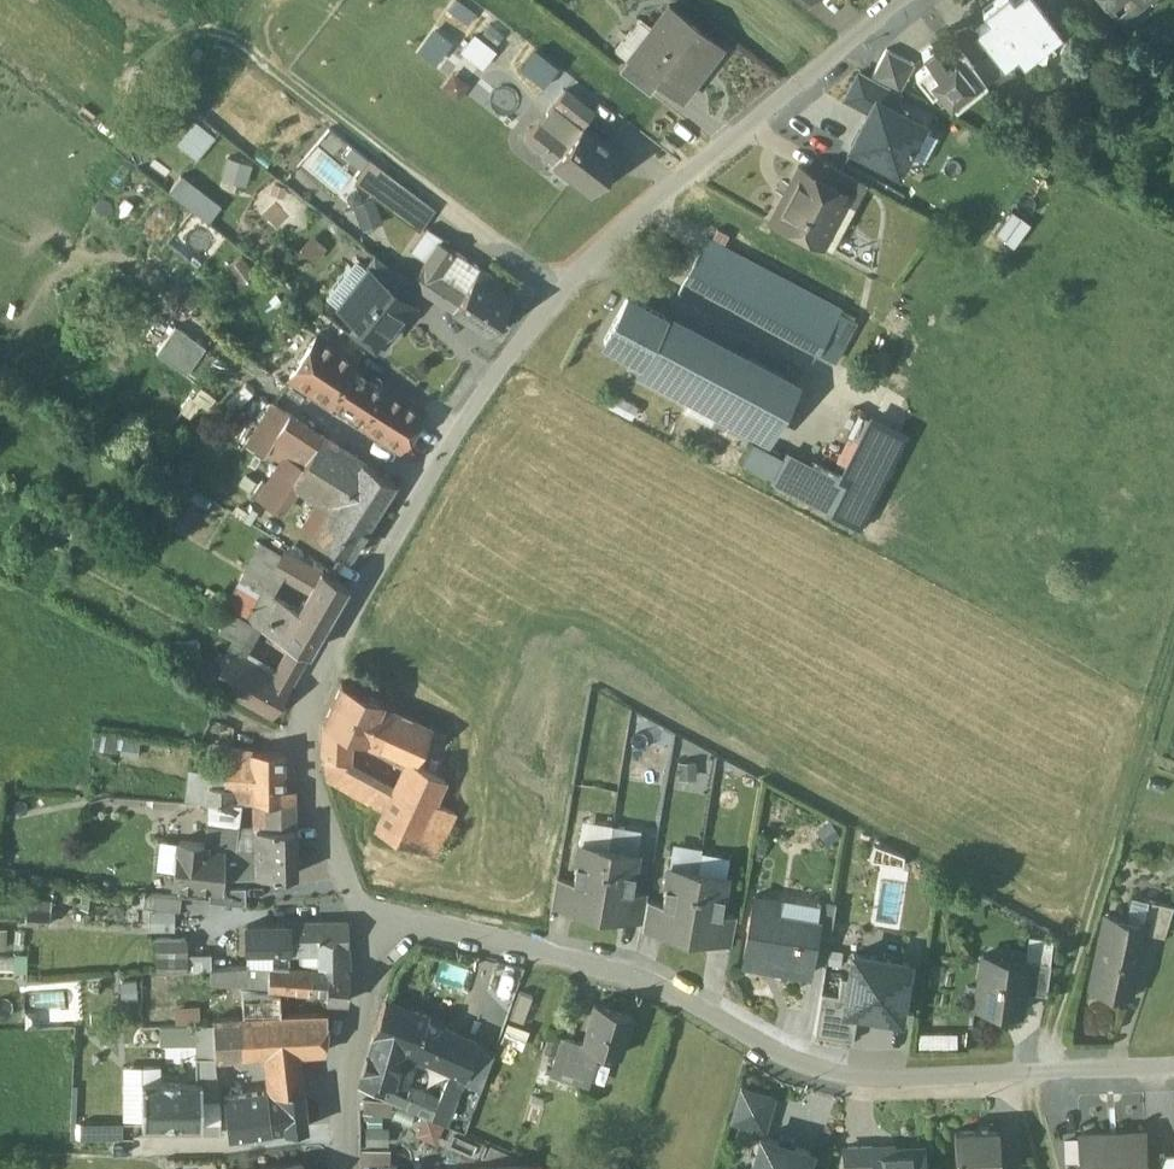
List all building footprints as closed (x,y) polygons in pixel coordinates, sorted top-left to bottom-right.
[(1034,0),(1012,0),(977,28),(996,52),(1008,66),(1010,65),(1057,28),(1034,0)] [(1118,13),(1133,0),(1108,0),(1118,13)] [(723,45),(669,3),(652,26),(627,57),(658,81),(681,99),(723,45)] [(639,16),(615,48),(627,57),(652,26),(639,16)] [(487,65),(498,46),(473,32),(462,51),(487,65)] [(974,66),(954,42),(940,54),(932,44),(921,52),(930,62),(915,74),(931,93),(939,87),(949,100),(949,99),(955,106),(985,82),(986,81),(974,66)] [(914,63),(886,49),(871,77),(899,91),(914,63)] [(1008,66),(996,52),(984,60),(1003,83),(1016,73),(1010,65),(1008,66)] [(658,81),(627,57),(618,69),(648,93),(658,81)] [(1003,83),(984,60),(974,66),(986,81),(985,82),(993,91),(1003,83)] [(892,106),(899,91),(871,77),(862,72),(849,97),(870,108),(875,98),(892,106)] [(587,105),(565,88),(554,102),(576,119),(587,105)] [(898,170),(923,122),(892,106),(875,98),(870,108),(851,145),(898,170)] [(195,158),(215,133),(194,117),(175,142),(195,158)] [(538,122),(525,139),(553,161),(567,144),(538,122)] [(619,153),(583,124),(567,144),(553,161),(590,190),(619,153)] [(677,147),(665,137),(661,142),(673,152),(677,147)] [(250,166),(228,159),(222,177),(244,184),(250,166)] [(433,208),(369,160),(355,179),(419,226),(433,208)] [(867,182),(825,160),(817,175),(841,188),(836,197),(845,201),(855,206),(867,182)] [(817,175),(798,166),(771,217),(822,244),(845,201),(836,197),(841,188),(817,175)] [(208,220),(222,202),(181,171),(167,189),(208,220)] [(362,229),(382,221),(373,198),(353,205),(362,229)] [(996,232),(1014,245),(1032,222),(1013,208),(996,232)] [(426,227),(411,250),(425,259),(438,240),(440,242),(443,237),(426,227)] [(706,238),(685,278),(706,290),(727,249),(706,238)] [(440,242),(438,240),(425,259),(423,263),(439,273),(454,251),(440,242)] [(841,309),(727,249),(706,290),(819,351),(841,309)] [(479,268),(454,251),(439,273),(464,290),(479,268)] [(411,281),(376,254),(367,267),(409,299),(419,287),(411,281)] [(243,257),(227,267),(239,283),(254,273),(243,257)] [(439,273),(423,263),(411,281),(419,287),(452,308),(464,290),(439,273)] [(349,264),(326,295),(336,303),(337,301),(344,306),(370,272),(364,267),(360,272),(349,264)] [(367,267),(365,265),(364,267),(370,272),(344,306),(337,301),(336,303),(358,320),(382,339),(383,339),(412,302),(409,299),(367,267)] [(500,281),(479,268),(464,290),(452,308),(452,309),(488,333),(510,299),(495,288),(500,281)] [(665,318),(627,297),(603,341),(640,361),(642,361),(661,326),(665,318)] [(836,360),(855,326),(838,316),(819,351),(836,360)] [(382,339),(358,320),(350,333),(374,351),(382,339)] [(668,383),(690,341),(661,326),(642,361),(640,361),(637,367),(668,383)] [(158,352),(188,373),(205,348),(175,327),(158,352)] [(355,358),(318,334),(290,377),(327,401),(348,368),(355,358)] [(690,341),(668,383),(694,397),(720,410),(716,417),(724,422),(728,414),(770,436),(797,386),(740,355),(722,358),(690,341)] [(383,391),(348,368),(329,398),(364,420),(383,391)] [(423,410),(387,386),(383,391),(364,420),(362,424),(399,448),(423,410)] [(720,410),(694,397),(687,411),(713,424),(716,417),(720,410)] [(251,440),(272,453),(294,417),(274,404),(251,440)] [(313,466),(330,440),(294,417),(272,453),(283,460),(260,497),(283,512),(298,490),(310,497),(325,474),(313,466)] [(903,435),(869,418),(846,465),(822,453),(813,469),(785,455),(784,458),(774,478),(771,483),(856,526),(903,435)] [(330,440),(313,466),(325,474),(341,447),(330,440)] [(742,461),(774,478),(784,458),(752,441),(742,461)] [(362,461),(341,447),(325,474),(345,487),(346,486),(362,461)] [(395,482),(362,461),(346,486),(379,507),(395,482)] [(345,487),(325,474),(310,497),(317,501),(331,510),(335,504),(345,487)] [(379,507),(346,486),(345,487),(335,504),(368,525),(379,507)] [(302,526),(315,534),(331,510),(317,501),(302,526)] [(368,525),(335,504),(331,510),(315,534),(348,555),(368,525)] [(286,552),(265,540),(226,606),(265,627),(279,600),(276,598),(288,576),(277,568),(286,552)] [(328,576),(286,552),(277,568),(294,578),(292,582),(316,596),(317,595),(328,576)] [(347,587),(328,576),(317,595),(336,606),(347,587)] [(295,610),(279,600),(265,627),(280,635),(295,610)] [(329,618),(304,603),(298,612),(295,610),(280,635),(288,640),(309,651),(329,618)] [(246,618),(227,653),(235,657),(255,622),(248,618),(247,619),(246,618)] [(309,651),(288,640),(283,649),(287,651),(286,655),(288,660),(301,667),(309,651)] [(201,641),(177,642),(178,665),(210,682),(219,666),(203,658),(201,641)] [(235,657),(227,653),(210,682),(225,689),(242,662),(235,657)] [(286,655),(272,678),(289,687),(301,667),(288,660),(286,655)] [(272,678),(242,662),(225,689),(273,716),(289,687),(272,678)] [(385,699),(344,680),(325,719),(379,744),(379,743),(395,709),(383,703),(385,699)] [(434,726),(395,709),(379,743),(410,757),(418,761),(434,726)] [(286,754),(229,748),(224,774),(224,786),(233,787),(256,790),(257,801),(295,803),(294,789),(284,789),(286,754)] [(347,757),(323,748),(328,775),(343,784),(355,762),(347,757)] [(418,761),(410,757),(396,787),(387,809),(378,828),(415,845),(429,814),(436,800),(447,776),(418,761)] [(396,787),(355,762),(343,784),(387,809),(396,787)] [(233,787),(224,786),(224,774),(191,772),(187,799),(208,802),(232,803),(233,787)] [(457,811),(436,800),(429,814),(451,824),(457,811)] [(295,803),(257,801),(256,828),(294,827),(295,803)] [(204,843),(204,849),(222,851),(231,851),(240,850),(242,803),(232,803),(208,802),(204,843)] [(451,824),(429,814),(415,845),(437,855),(451,824)] [(294,827),(256,828),(257,850),(257,875),(295,874),(294,827)] [(222,851),(204,849),(204,843),(179,840),(178,848),(176,849),(174,866),(175,868),(174,883),(180,883),(181,886),(191,887),(192,885),(210,887),(211,887),(211,886),(220,887),(220,886),(221,876),(222,851)] [(638,852),(581,842),(574,879),(570,901),(574,901),(573,909),(623,918),(624,910),(628,911),(632,889),(638,852)] [(237,874),(257,875),(257,850),(240,850),(231,851),(237,874)] [(727,874),(669,864),(663,901),(659,924),(663,924),(662,931),(711,940),(712,933),(716,934),(720,912),(727,874)] [(574,879),(559,876),(553,906),(573,909),(574,901),(570,901),(574,879)] [(245,885),(225,886),(220,886),(220,887),(211,886),(211,887),(210,887),(208,900),(245,904),(245,885)] [(648,892),(632,889),(628,911),(624,910),(623,918),(643,921),(647,898),(648,892)] [(151,892),(151,929),(177,929),(177,893),(151,892)] [(780,898),(755,894),(744,961),(811,972),(818,932),(819,923),(817,923),(777,916),(780,898)] [(53,898),(28,895),(27,906),(52,909),(53,898)] [(663,901),(647,898),(643,921),(642,928),(662,931),(663,924),(659,924),(663,901)] [(836,901),(821,898),(817,923),(819,923),(818,932),(830,934),(836,901)] [(1173,904),(1147,898),(1142,922),(1145,922),(1143,931),(1164,936),(1173,904)] [(52,909),(27,906),(26,921),(50,922),(52,909)] [(736,914),(720,912),(716,934),(712,933),(711,940),(731,944),(736,914)] [(1142,922),(1104,914),(1089,985),(1092,985),(1093,979),(1128,987),(1127,993),(1130,993),(1143,931),(1145,922),(1142,922)] [(347,921),(319,922),(316,949),(346,949),(347,921)] [(319,922),(287,922),(287,925),(287,947),(287,950),(288,949),(299,949),(316,949),(319,922)] [(287,925),(247,925),(247,948),(287,947),(287,925)] [(186,937),(157,937),(157,970),(186,968),(186,937)] [(287,947),(247,948),(247,964),(257,963),(272,964),(289,965),(288,949),(287,950),(287,947)] [(316,949),(299,949),(299,966),(312,967),(316,949)] [(346,949),(316,949),(312,967),(347,968),(346,949)] [(1028,958),(984,952),(976,1002),(1001,1006),(1001,1007),(1021,1010),(1024,989),(1028,958)] [(14,965),(14,954),(0,954),(0,965),(14,965)] [(900,1016),(907,963),(852,955),(849,978),(845,1009),(858,1010),(900,1016)] [(1053,962),(1028,958),(1024,989),(1048,993),(1053,962)] [(272,964),(257,963),(254,1010),(270,1009),(279,1008),(279,986),(270,985),(272,964)] [(289,965),(272,964),(270,985),(279,986),(311,988),(312,967),(299,966),(289,965)] [(347,968),(312,967),(311,988),(326,988),(325,998),(345,1001),(347,968)] [(821,992),(814,1034),(853,1040),(858,1010),(845,1009),(849,978),(841,977),(838,995),(821,992)] [(140,978),(121,978),(121,1011),(140,1011),(140,978)] [(519,991),(510,1018),(523,1023),(533,996),(519,991)] [(428,1017),(387,1002),(376,1033),(376,1034),(405,1044),(416,1049),(427,1019),(428,1017)] [(633,1014),(595,1003),(584,1042),(583,1045),(599,1050),(621,1056),(633,1014)] [(202,1023),(202,1007),(165,1008),(167,1024),(202,1023)] [(327,1012),(285,1014),(280,1014),(271,1014),(250,1015),(250,1017),(252,1053),(267,1052),(300,1051),(324,1051),(327,1012)] [(215,1055),(252,1053),(250,1017),(213,1019),(215,1055)] [(477,1041),(427,1019),(416,1049),(415,1051),(430,1058),(452,1067),(463,1072),(466,1066),(477,1041)] [(503,1039),(527,1043),(530,1025),(506,1021),(503,1039)] [(958,1041),(958,1030),(921,1030),(921,1041),(958,1041)] [(405,1044),(376,1034),(366,1072),(393,1081),(405,1044)] [(584,1042),(562,1035),(551,1075),(589,1086),(599,1050),(583,1045),(584,1042)] [(405,1044),(393,1081),(405,1086),(406,1085),(406,1084),(407,1084),(415,1058),(428,1062),(430,1058),(415,1051),(416,1049),(405,1044)] [(300,1051),(267,1052),(269,1073),(302,1072),(300,1051)] [(215,1055),(196,1056),(196,1082),(202,1082),(202,1099),(221,1098),(215,1055)] [(463,1072),(452,1067),(441,1100),(450,1104),(449,1107),(454,1109),(470,1068),(466,1066),(463,1072)] [(302,1072),(269,1073),(272,1090),(282,1090),(303,1088),(302,1072)] [(393,1081),(366,1072),(363,1084),(383,1093),(382,1097),(416,1112),(425,1093),(406,1085),(405,1086),(393,1081)] [(142,1124),(203,1124),(202,1099),(202,1082),(196,1082),(142,1082),(142,1124)] [(303,1088),(282,1090),(282,1095),(286,1127),(307,1125),(303,1088)] [(773,1097),(741,1088),(732,1120),(764,1129),(773,1097)] [(441,1100),(425,1093),(416,1112),(447,1125),(454,1109),(449,1107),(450,1104),(441,1100)] [(282,1095),(244,1100),(247,1132),(286,1127),(282,1095)] [(244,1100),(235,1102),(226,1101),(229,1135),(247,1132),(244,1100)] [(980,1129),(979,1129),(978,1129),(956,1130),(956,1129),(954,1129),(955,1158),(956,1158),(956,1168),(999,1168),(998,1128),(996,1128),(996,1129),(980,1129)] [(1080,1133),(1081,1168),(1148,1168),(1147,1131),(1080,1133)] [(761,1136),(751,1168),(804,1168),(809,1150),(761,1136)] [(845,1146),(846,1168),(876,1168),(875,1149),(876,1149),(876,1145),(845,1146)] [(391,1161),(391,1147),(361,1146),(361,1161),(391,1161)] [(875,1149),(876,1168),(924,1168),(922,1147),(876,1149),(875,1149)] [(1161,1155),(1161,1168),(1173,1168),(1173,1154),(1161,1155)] [(249,1168),(305,1168),(303,1161),(249,1168)]
